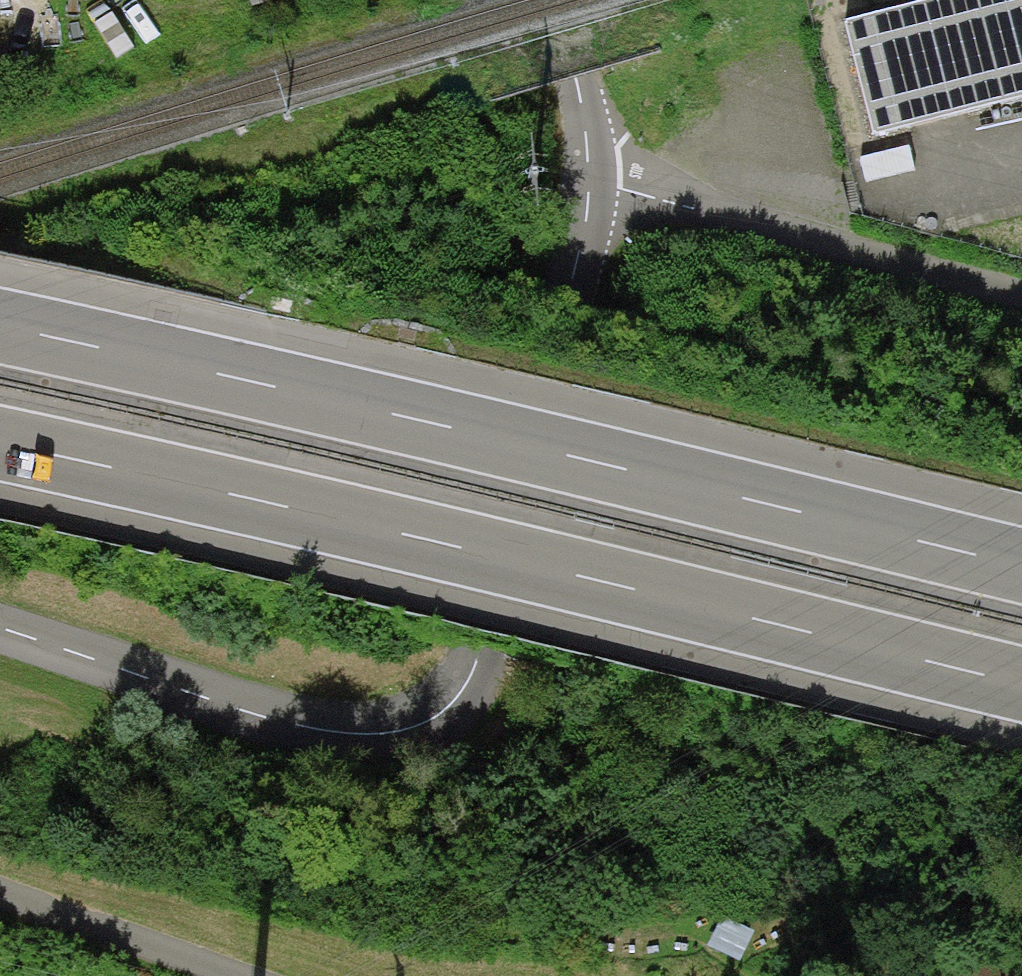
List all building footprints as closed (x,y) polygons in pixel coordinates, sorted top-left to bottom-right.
[(843,24),(872,137),(1021,98),(1021,0),(938,0),(843,24)] [(723,918),(708,948),(738,963),(754,934),(723,918)] [(999,968),(947,975),(1000,975),(999,968)]
